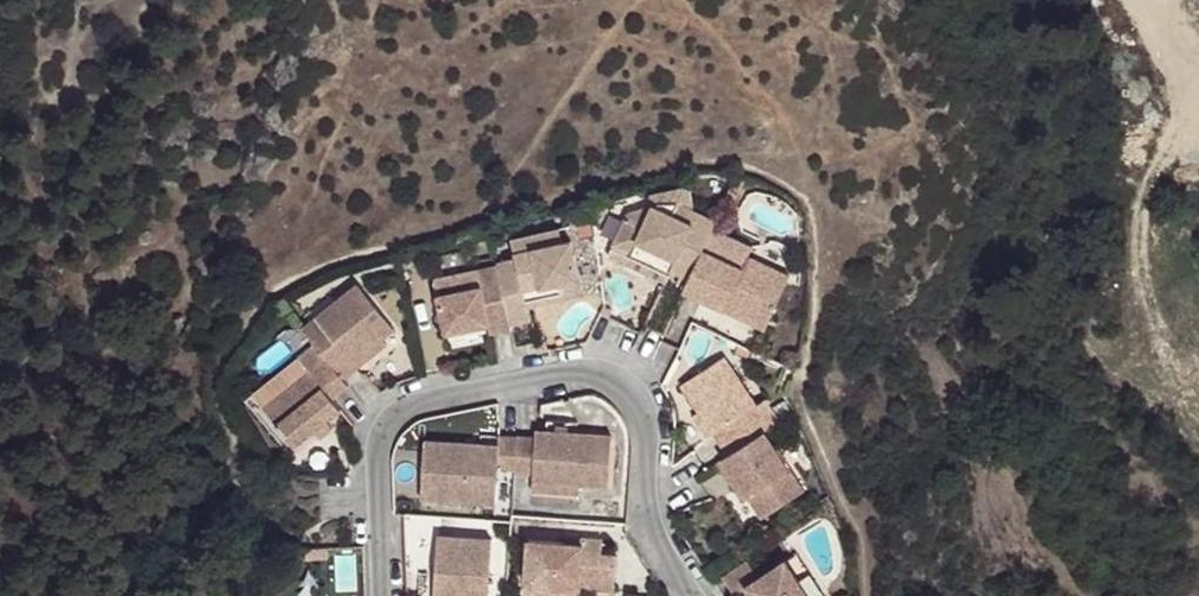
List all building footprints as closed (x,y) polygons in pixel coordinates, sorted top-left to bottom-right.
[(656,196),(657,198),(691,188),(697,209),(702,211),(694,184),(656,196)] [(718,227),(722,220),(702,211),(697,209),(691,188),(657,198),(659,205),(634,213),(621,242),(641,251),(648,235),(685,253),(678,269),(695,277),(708,249),(718,227)] [(695,277),(690,290),(730,309),(735,299),(775,318),(795,276),(757,258),(762,248),(718,227),(708,249),(695,277)] [(522,257),(505,261),(505,263),(518,324),(538,320),(535,306),(590,295),(578,238),(566,241),(564,230),(519,240),(522,257)] [(641,251),(678,269),(685,253),(648,235),(641,251)] [(641,251),(621,242),(615,254),(635,264),(641,251)] [(499,330),(518,326),(518,324),(505,263),(485,267),(474,270),(477,284),(455,289),(445,292),(451,327),(496,318),(499,330)] [(320,341),(332,355),(349,377),(363,366),(358,359),(388,336),(393,342),(405,332),(364,279),(307,325),(320,341)] [(735,299),(730,309),(771,327),(775,318),(735,299)] [(358,359),(363,366),(393,342),(388,336),(358,359)] [(338,396),(354,383),(349,377),(332,355),(320,341),(303,354),(314,369),(270,404),(300,443),(320,427),(333,418),(346,407),(338,396)] [(711,418),(720,434),(736,423),(750,446),(773,431),(787,421),(773,399),(763,405),(750,385),(732,357),(689,384),(706,411),(711,418)] [(715,437),(720,434),(711,418),(706,411),(700,414),(706,423),(715,437)] [(338,425),(333,418),(320,427),(325,434),(338,425)] [(553,421),(552,431),(582,433),(583,423),(553,421)] [(736,423),(720,434),(734,456),(750,446),(736,423)] [(541,437),(524,436),(522,464),(521,471),(538,472),(538,481),(587,486),(614,487),(618,436),(582,433),(552,431),(541,430),(541,437)] [(734,456),(722,464),(745,501),(753,496),(759,504),(771,523),(814,496),(773,431),(750,446),(734,456)] [(522,464),(524,436),(504,434),(503,443),(430,438),(426,493),(501,498),(504,463),(522,464)] [(587,486),(538,481),(537,489),(586,493),(587,486)] [(753,496),(745,501),(751,510),(759,504),(753,496)] [(444,533),(440,595),(493,595),(497,537),(444,533)] [(572,534),(571,540),(590,542),(590,535),(572,534)] [(567,585),(586,587),(621,590),(624,554),(609,552),(611,537),(603,536),(590,535),(590,542),(571,540),(535,537),(531,582),(567,585)] [(719,573),(734,595),(738,595),(744,592),(759,583),(743,558),(719,573)] [(795,558),(784,566),(803,595),(820,595),(795,558)] [(784,566),(759,583),(744,592),(746,595),(803,595),(784,566)] [(585,595),(586,587),(567,585),(531,582),(530,590),(562,593),(585,595)]
